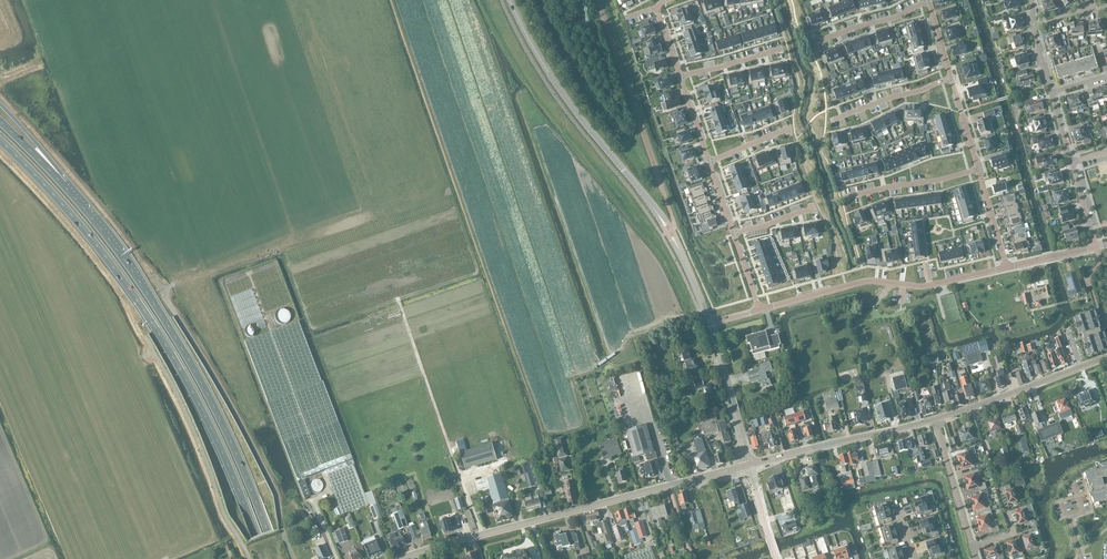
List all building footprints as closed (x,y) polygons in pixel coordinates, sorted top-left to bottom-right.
[(710,0),(709,0),(706,1),(706,2),(704,3),(705,5),(702,6),(702,8),(705,16),(714,13),(710,0)] [(714,13),(715,14),(721,12),(724,11),(720,0),(717,1),(717,0),(710,0),(714,13)] [(733,0),(725,0),(723,0),(724,7),(728,7),(728,9),(735,8),(734,6),(733,0)] [(846,3),(849,12),(855,10),(852,1),(851,0),(846,0),(845,1),(846,3)] [(865,0),(858,0),(860,10),(865,8),(866,9),(867,9),(865,0)] [(871,0),(865,0),(867,9),(868,8),(873,6),(871,0)] [(1005,8),(1006,8),(1007,10),(1013,9),(1013,11),(1017,10),(1017,7),(1019,7),(1018,4),(1020,4),(1019,0),(1017,0),(1005,0),(1005,1),(1005,4),(1004,4),(1005,8)] [(1037,0),(1039,7),(1042,6),(1044,14),(1046,13),(1046,14),(1051,13),(1047,0),(1038,0),(1037,0)] [(1051,13),(1056,11),(1057,10),(1055,2),(1058,1),(1058,0),(1047,0),(1051,13)] [(844,14),(840,5),(839,2),(833,5),(834,7),(835,7),(838,16),(844,14)] [(838,16),(835,7),(834,7),(831,9),(829,3),(823,5),(828,18),(832,17),(832,19),(838,16)] [(849,12),(846,3),(840,5),(844,14),(849,12)] [(955,5),(948,7),(949,11),(942,13),(943,15),(942,15),(943,18),(944,18),(944,21),(956,17),(954,11),(957,10),(955,5)] [(691,15),(688,6),(679,9),(680,12),(677,13),(678,16),(677,17),(678,20),(691,15)] [(813,12),(814,14),(815,14),(819,25),(822,23),(822,22),(824,22),(824,20),(824,19),(827,18),(824,11),(821,12),(820,9),(813,12)] [(819,25),(815,14),(814,14),(809,17),(806,18),(808,25),(811,24),(812,25),(812,26),(814,25),(815,26),(819,25)] [(1020,28),(1021,28),(1020,24),(1022,24),(1021,20),(1019,21),(1018,17),(1016,18),(1014,14),(1003,17),(1004,21),(1008,20),(1009,24),(1008,24),(1009,29),(1012,28),(1012,31),(1016,30),(1016,31),(1021,30),(1020,28)] [(693,21),(691,15),(678,20),(679,23),(680,23),(681,26),(684,25),(685,28),(692,26),(691,22),(693,21)] [(657,34),(655,28),(654,29),(653,26),(650,27),(648,22),(642,24),(643,29),(642,30),(645,37),(652,35),(652,36),(656,35),(655,34),(657,34)] [(905,28),(907,34),(919,30),(917,24),(915,25),(914,22),(907,24),(908,27),(905,28)] [(960,22),(951,25),(952,28),(946,30),(947,34),(948,38),(949,42),(958,39),(955,28),(961,26),(960,22)] [(1101,22),(1095,22),(1095,23),(1096,33),(1096,35),(1102,35),(1101,27),(1104,27),(1103,22),(1101,22)] [(1089,25),(1086,25),(1087,36),(1096,35),(1096,33),(1095,23),(1089,23),(1089,25)] [(1071,33),(1068,33),(1069,40),(1078,39),(1078,37),(1077,24),(1070,25),(1071,33)] [(777,34),(775,25),(769,27),(772,36),(777,34)] [(772,36),(769,27),(763,28),(766,38),(772,36)] [(686,34),(684,34),(686,40),(698,36),(696,30),(693,31),(692,28),(685,30),(686,34)] [(766,38),(763,28),(758,30),(761,39),(766,38)] [(761,39),(758,30),(752,32),(755,41),(761,39)] [(886,30),(882,31),(886,45),(892,43),(892,40),(895,39),(893,32),(890,33),(889,30),(886,31),(886,30)] [(919,30),(907,34),(909,40),(911,39),(921,36),(919,30)] [(877,37),(874,37),(876,44),(877,47),(880,46),(886,45),(882,31),(878,33),(879,33),(876,34),(877,37)] [(1053,33),(1054,37),(1046,39),(1047,40),(1046,40),(1048,45),(1059,42),(1063,41),(1061,35),(1060,31),(1053,33)] [(755,41),(752,32),(747,33),(750,43),(755,41)] [(750,43),(747,33),(741,35),(744,44),(750,43)] [(1008,36),(1011,44),(1014,43),(1016,49),(1020,48),(1020,49),(1023,48),(1023,47),(1024,47),(1021,36),(1016,37),(1015,34),(1008,36)] [(698,36),(686,40),(687,46),(688,46),(697,43),(700,42),(698,36)] [(741,45),(738,36),(732,38),(735,47),(741,45)] [(913,45),(922,42),(921,36),(911,39),(913,44),(913,45)] [(862,39),(866,51),(872,49),(867,37),(866,38),(862,39)] [(735,47),(732,38),(727,39),(730,49),(735,47)] [(651,56),(663,52),(660,44),(657,45),(655,39),(648,42),(650,47),(648,48),(651,56)] [(730,49),(727,39),(722,41),(724,50),(730,49)] [(866,51),(862,39),(856,42),(859,51),(860,53),(866,51)] [(724,50),(722,41),(716,43),(718,52),(724,50)] [(1048,45),(1049,50),(1050,50),(1050,51),(1058,49),(1059,52),(1065,50),(1064,47),(1063,41),(1059,42),(1048,45)] [(687,46),(689,52),(690,52),(689,52),(699,48),(701,47),(700,42),(697,43),(688,46),(687,46)] [(859,51),(856,42),(850,44),(854,53),(859,51)] [(924,48),(922,42),(913,45),(913,44),(910,45),(913,55),(924,51),(923,48),(924,48)] [(953,53),(952,53),(952,54),(953,54),(954,57),(965,54),(963,46),(964,46),(962,42),(956,44),(957,47),(951,49),(953,53)] [(854,53),(850,44),(845,46),(848,55),(854,53)] [(699,48),(689,52),(690,52),(691,58),(694,57),(695,60),(702,58),(701,54),(703,53),(701,47),(699,48)] [(845,60),(841,50),(837,52),(836,49),(834,50),(834,49),(830,51),(835,64),(845,60)] [(835,64),(830,51),(826,52),(827,53),(824,54),(825,57),(822,58),(825,64),(828,63),(829,66),(835,64)] [(1026,64),(1028,64),(1027,61),(1029,61),(1027,57),(1026,58),(1026,55),(1024,56),(1023,52),(1016,54),(1017,58),(1015,58),(1017,67),(1022,66),(1022,67),(1026,66),(1026,64)] [(923,57),(922,53),(913,56),(915,66),(929,62),(928,59),(927,59),(926,56),(923,57)] [(1092,71),(1097,69),(1094,57),(1093,57),(1087,59),(1090,69),(1091,68),(1092,71)] [(668,66),(667,61),(666,61),(665,60),(659,62),(657,58),(646,62),(648,68),(654,65),(657,72),(668,68),(667,67),(668,66)] [(966,79),(976,77),(972,64),(977,63),(975,58),(967,61),(968,65),(963,67),(962,68),(963,72),(964,71),(965,75),(964,75),(965,79),(966,79)] [(1081,61),(1084,73),(1090,71),(1089,69),(1090,69),(1087,59),(1081,61)] [(1079,74),(1084,73),(1081,61),(1074,63),(1077,72),(1078,72),(1079,74)] [(929,65),(929,62),(915,66),(918,75),(928,72),(927,69),(930,68),(929,65)] [(1068,65),(1072,76),(1077,75),(1076,73),(1077,72),(1074,63),(1068,65)] [(771,70),(768,71),(769,78),(773,77),(773,80),(780,79),(777,65),(773,66),(773,67),(771,67),(771,70)] [(781,65),(777,65),(780,79),(786,77),(790,77),(789,73),(787,67),(784,67),(783,65),(781,65)] [(1066,78),(1072,76),(1068,65),(1062,66),(1064,76),(1065,76),(1066,78)] [(1062,66),(1056,68),(1055,68),(1058,80),(1064,79),(1064,76),(1062,66)] [(906,76),(904,69),(901,70),(900,67),(894,69),(895,71),(897,81),(898,81),(903,79),(903,76),(906,76)] [(760,69),(756,70),(759,83),(759,84),(766,83),(765,79),(768,78),(767,71),(763,72),(763,69),(760,70),(760,69)] [(759,83),(756,70),(752,71),(752,72),(750,72),(750,75),(747,75),(749,85),(759,83)] [(897,81),(895,71),(889,72),(892,82),(891,82),(898,81),(897,81)] [(1029,83),(1035,82),(1032,73),(1027,75),(1025,71),(1016,74),(1018,81),(1019,80),(1021,86),(1025,85),(1026,87),(1030,86),(1029,83)] [(892,82),(889,72),(883,74),(886,83),(891,82),(892,82)] [(880,85),(878,75),(877,73),(871,74),(874,86),(880,85)] [(738,85),(735,74),(731,75),(731,76),(729,77),(730,79),(726,80),(728,90),(738,88),(738,85)] [(747,83),(746,76),(742,76),(742,74),(739,74),(735,74),(738,85),(744,84),(744,83),(747,83)] [(886,83),(883,74),(878,75),(880,85),(886,83)] [(673,86),(672,83),(673,82),(671,77),(667,79),(666,78),(663,79),(663,80),(661,81),(660,77),(653,80),(654,83),(659,82),(661,90),(662,89),(662,90),(666,89),(666,88),(673,86)] [(855,81),(860,92),(865,90),(864,87),(867,86),(865,80),(862,81),(861,78),(855,81)] [(988,84),(987,79),(978,81),(980,87),(968,90),(970,98),(973,97),(974,101),(979,99),(978,96),(982,95),(981,90),(985,89),(984,85),(988,84)] [(860,92),(855,81),(850,83),(851,85),(850,85),(854,94),(854,95),(860,92)] [(718,92),(714,83),(705,86),(706,89),(703,90),(704,93),(704,94),(705,97),(718,92)] [(854,94),(850,85),(851,85),(850,83),(844,85),(845,87),(848,96),(854,94)] [(843,99),(839,89),(838,87),(831,90),(832,92),(832,97),(835,96),(837,101),(839,100),(843,99)] [(848,96),(845,87),(839,89),(843,99),(848,96)] [(1100,90),(1095,92),(1097,101),(1103,99),(1100,90)] [(1095,92),(1095,91),(1088,93),(1091,100),(1087,101),(1089,108),(1092,107),(1093,107),(1099,105),(1097,101),(1095,92)] [(721,102),(718,92),(705,97),(706,100),(707,103),(710,102),(711,105),(721,102)] [(674,99),(671,93),(664,96),(666,102),(664,102),(667,110),(680,106),(677,98),(674,99)] [(1073,97),(1077,111),(1087,108),(1085,102),(1082,102),(1080,96),(1078,96),(1078,95),(1073,97)] [(1069,106),(1066,107),(1068,114),(1077,111),(1073,97),(1068,98),(1069,99),(1067,99),(1069,106)] [(784,99),(774,102),(775,105),(774,106),(776,113),(781,111),(782,114),(788,112),(787,109),(789,108),(787,104),(786,105),(784,99)] [(1024,102),(1025,106),(1028,105),(1031,113),(1044,110),(1041,101),(1033,103),(1032,99),(1024,102)] [(710,112),(712,117),(721,114),(724,114),(722,107),(719,108),(718,105),(711,107),(712,111),(710,112)] [(762,107),(763,110),(764,110),(767,119),(773,117),(769,105),(762,107)] [(914,121),(914,108),(911,107),(911,108),(908,108),(908,111),(904,111),(904,121),(914,121)] [(918,108),(914,108),(914,121),(924,122),(924,112),(921,112),(921,109),(918,109),(918,108)] [(687,124),(683,112),(679,114),(677,110),(669,113),(671,117),(674,115),(678,127),(687,124)] [(764,110),(763,110),(758,112),(761,121),(767,119),(764,110)] [(981,135),(991,132),(988,125),(990,124),(988,118),(995,116),(993,110),(983,113),(985,120),(977,122),(978,126),(978,127),(979,131),(981,135)] [(761,121),(758,112),(752,114),(755,123),(756,123),(761,121)] [(747,116),(746,113),(740,115),(744,127),(750,125),(747,116)] [(723,120),(721,114),(712,117),(714,123),(723,120)] [(755,123),(752,114),(747,116),(750,125),(756,123),(755,123)] [(897,122),(893,114),(887,116),(892,125),(897,122)] [(946,122),(944,117),(942,117),(941,114),(936,115),(937,119),(932,120),(934,126),(937,126),(936,125),(946,122)] [(1031,118),(1032,118),(1033,122),(1034,125),(1031,126),(1033,132),(1036,131),(1036,132),(1046,129),(1045,126),(1046,125),(1045,122),(1044,122),(1043,119),(1042,119),(1041,115),(1031,118)] [(892,125),(887,116),(882,119),(886,128),(892,125)] [(726,119),(723,120),(714,123),(716,129),(725,126),(728,125),(726,119)] [(886,128),(882,119),(877,122),(882,133),(888,130),(886,128)] [(882,133),(877,122),(871,124),(872,127),(869,129),(873,137),(882,133)] [(948,128),(946,122),(936,125),(937,126),(938,131),(948,128)] [(1072,132),(1074,137),(1088,133),(1087,127),(1089,126),(1088,123),(1079,125),(1080,128),(1073,130),(1073,132),(1072,132)] [(727,131),(725,126),(716,129),(718,135),(720,134),(721,135),(725,134),(725,132),(727,131)] [(949,134),(948,128),(938,131),(936,132),(938,137),(940,137),(949,134)] [(692,140),(691,135),(690,135),(689,132),(686,133),(685,129),(670,134),(672,139),(676,137),(678,136),(681,144),(685,143),(685,144),(689,143),(688,142),(692,140)] [(861,129),(857,130),(860,143),(866,142),(865,138),(869,138),(867,131),(864,132),(863,129),(861,130),(861,129)] [(860,143),(857,130),(853,131),(850,132),(851,135),(848,135),(849,142),(853,141),(853,145),(860,143)] [(1088,133),(1074,137),(1075,142),(1076,142),(1076,143),(1083,141),(1084,144),(1091,142),(1088,133)] [(840,134),(833,136),(834,139),(832,139),(833,144),(835,143),(836,149),(848,147),(846,136),(841,137),(840,134)] [(950,134),(949,134),(940,137),(942,142),(942,143),(951,140),(950,134)] [(992,142),(996,141),(994,134),(987,136),(988,139),(984,141),(987,153),(995,151),(992,142)] [(1032,138),(1034,144),(1038,143),(1039,148),(1041,148),(1041,150),(1048,148),(1048,149),(1053,147),(1053,146),(1054,146),(1051,136),(1041,140),(1040,136),(1032,138)] [(953,146),(951,140),(942,143),(942,142),(939,143),(942,153),(942,152),(950,150),(953,149),(952,146),(953,146)] [(922,143),(915,146),(920,158),(921,158),(927,155),(925,150),(925,149),(925,148),(925,149),(922,143)] [(920,158),(915,146),(909,148),(914,161),(913,161),(914,161),(921,158),(920,158)] [(688,147),(679,150),(680,154),(680,155),(683,162),(694,158),(694,159),(695,158),(694,158),(692,150),(691,150),(689,151),(688,147)] [(914,161),(909,148),(902,151),(907,164),(913,161),(914,161)] [(783,158),(778,159),(780,166),(792,164),(790,157),(791,156),(790,151),(789,151),(788,149),(781,150),(783,158)] [(907,164),(902,151),(895,154),(900,166),(907,164)] [(1002,156),(990,160),(993,168),(997,167),(998,170),(1003,168),(1007,167),(1007,164),(1005,156),(1010,154),(1009,151),(1001,153),(1002,156)] [(765,153),(762,155),(767,168),(776,164),(772,154),(769,156),(768,153),(766,154),(765,153)] [(900,166),(895,154),(889,157),(894,169),(900,166)] [(757,161),(754,162),(758,172),(767,168),(762,155),(758,157),(756,158),(757,161)] [(1035,158),(1037,164),(1043,163),(1045,169),(1057,165),(1055,156),(1044,159),(1043,156),(1035,158)] [(894,169),(889,157),(882,160),(887,172),(894,169)] [(869,163),(869,166),(870,165),(872,175),(878,174),(877,171),(881,170),(878,161),(869,163)] [(866,176),(864,167),(863,164),(857,166),(858,168),(860,178),(866,176)] [(732,169),(730,169),(732,175),(741,172),(744,172),(742,165),(737,167),(736,166),(732,167),(732,169)] [(872,175),(870,165),(869,166),(864,167),(866,176),(866,177),(872,175)] [(692,183),(702,179),(698,167),(691,170),(690,166),(683,169),(684,172),(688,171),(692,183)] [(854,179),(852,170),(852,167),(846,168),(849,181),(854,179)] [(849,181),(846,168),(840,170),(840,172),(838,173),(839,178),(841,177),(842,182),(846,181),(849,181)] [(860,178),(858,168),(852,170),(854,179),(860,178)] [(1050,181),(1048,181),(1049,185),(1051,185),(1051,186),(1058,183),(1059,185),(1064,183),(1063,180),(1062,180),(1060,174),(1057,175),(1055,171),(1049,173),(1050,177),(1048,177),(1050,181)] [(732,175),(731,175),(733,181),(734,181),(743,178),(741,172),(732,175)] [(743,178),(734,181),(736,187),(748,183),(746,177),(743,178)] [(996,186),(992,187),(994,195),(1007,191),(1005,183),(1003,184),(1002,180),(995,182),(996,186)] [(799,182),(793,185),(798,196),(804,194),(802,189),(804,188),(802,184),(800,185),(799,182)] [(688,188),(690,194),(691,194),(692,197),(693,197),(704,193),(708,192),(707,188),(704,189),(703,189),(702,187),(704,187),(702,183),(688,188)] [(748,183),(736,187),(738,193),(740,192),(741,195),(748,193),(747,190),(750,189),(748,183)] [(793,185),(788,187),(792,198),(798,196),(793,185)] [(788,187),(782,189),(787,201),(792,198),(788,187)] [(958,190),(956,191),(957,197),(958,197),(967,194),(965,188),(963,189),(962,188),(958,189),(958,190)] [(782,189),(777,191),(781,203),(782,203),(787,201),(782,189)] [(1055,201),(1051,202),(1052,207),(1060,205),(1064,204),(1064,203),(1068,201),(1065,192),(1062,193),(1061,189),(1052,191),(1055,201)] [(777,191),(771,193),(776,205),(782,203),(781,203),(777,191)] [(691,197),(693,204),(693,203),(695,203),(696,206),(707,202),(711,201),(710,197),(706,198),(704,193),(693,197),(692,197),(691,197)] [(766,198),(763,200),(766,206),(769,205),(770,207),(776,205),(771,193),(765,196),(766,198)] [(1001,204),(999,204),(1001,209),(1001,208),(1004,207),(1016,204),(1015,201),(1016,200),(1014,193),(1014,194),(1000,198),(1001,198),(1003,203),(1001,204)] [(957,197),(955,198),(957,204),(969,200),(967,194),(958,197),(957,197)] [(744,200),(741,201),(742,204),(741,204),(742,207),(755,203),(753,197),(750,198),(749,195),(743,197),(744,200)] [(969,200),(957,204),(958,209),(970,206),(970,205),(969,200)] [(694,206),(696,213),(697,213),(698,212),(699,215),(710,211),(714,210),(713,206),(709,208),(707,202),(696,206),(694,206)] [(755,203),(742,207),(744,211),(744,210),(745,213),(748,213),(749,216),(759,213),(755,203)] [(885,203),(882,204),(878,205),(883,218),(893,214),(889,205),(886,206),(885,204),(885,203)] [(1006,213),(1002,214),(1003,218),(1004,218),(1007,217),(1019,213),(1018,210),(1019,210),(1017,203),(1016,204),(1004,207),(1006,213)] [(883,218),(878,205),(874,207),(875,207),(872,208),(873,209),(873,211),(870,212),(874,221),(877,220),(878,222),(884,219),(883,218)] [(970,206),(958,209),(960,215),(972,211),(972,212),(971,205),(970,205),(970,206)] [(1074,219),(1073,217),(1074,217),(1075,216),(1074,214),(1073,213),(1072,213),(1072,211),(1068,212),(1066,207),(1060,209),(1061,214),(1060,214),(1063,223),(1074,219)] [(697,215),(699,222),(700,222),(701,221),(702,224),(715,220),(717,219),(717,220),(717,219),(716,215),(712,217),(710,211),(699,215),(698,215),(697,215)] [(972,211),(960,215),(963,224),(974,221),(973,218),(974,217),(972,212),(972,211)] [(870,224),(868,218),(865,220),(862,212),(855,215),(857,218),(853,220),(856,226),(859,225),(860,228),(870,224)] [(1009,223),(1005,224),(1006,228),(1010,227),(1010,226),(1021,223),(1021,220),(1022,219),(1020,213),(1019,213),(1007,217),(1009,223)] [(701,224),(700,224),(703,233),(712,230),(711,228),(717,226),(715,220),(702,224),(701,225),(701,224)] [(1011,232),(1008,233),(1009,237),(1013,236),(1024,233),(1024,232),(1023,229),(1025,229),(1023,222),(1021,223),(1010,226),(1010,227),(1011,232)] [(814,224),(810,225),(812,236),(812,238),(819,237),(818,234),(822,233),(821,226),(817,227),(817,224),(814,225),(814,224)] [(804,229),(801,230),(802,237),(805,236),(806,237),(812,236),(810,225),(806,226),(804,227),(804,229)] [(1063,232),(1066,242),(1079,239),(1076,228),(1069,230),(1068,226),(1059,229),(1060,233),(1063,232)] [(791,228),(787,229),(789,240),(796,239),(795,238),(799,237),(798,230),(794,231),(794,228),(791,229),(791,228)] [(781,233),(778,234),(779,241),(783,240),(783,244),(790,242),(789,240),(787,229),(783,230),(781,231),(781,233)] [(1014,242),(1011,243),(1012,247),(1014,246),(1027,242),(1026,239),(1027,238),(1027,239),(1028,239),(1026,232),(1025,232),(1024,232),(1024,233),(1013,236),(1014,239),(1014,242)] [(767,240),(754,245),(757,252),(770,248),(767,240)] [(981,240),(974,242),(978,255),(982,254),(981,253),(984,252),(981,242),(981,240)] [(1027,242),(1014,246),(1016,252),(1020,251),(1022,250),(1023,252),(1029,251),(1028,249),(1030,248),(1028,241),(1028,242),(1027,242)] [(974,242),(965,244),(968,254),(971,253),(972,256),(975,255),(975,256),(978,255),(974,242)] [(867,258),(868,261),(875,259),(874,256),(878,255),(875,245),(865,247),(866,254),(865,254),(866,258),(867,258)] [(770,248),(757,252),(759,259),(772,255),(770,248)] [(893,263),(890,249),(891,249),(890,248),(880,250),(883,262),(886,261),(887,263),(889,263),(889,264),(893,263)] [(897,248),(891,249),(890,249),(893,263),(897,262),(897,261),(900,261),(899,258),(902,257),(901,250),(898,251),(897,248)] [(964,258),(961,249),(955,250),(958,260),(964,258)] [(946,262),(944,252),(938,254),(940,263),(946,262)] [(772,255),(759,259),(761,266),(775,262),(772,255)] [(815,260),(812,261),(814,268),(817,267),(819,274),(826,272),(825,269),(829,268),(827,261),(823,262),(822,257),(815,259),(815,260)] [(775,262),(761,266),(764,274),(777,269),(775,262)] [(806,264),(800,266),(804,279),(808,278),(807,277),(810,277),(809,274),(812,273),(811,266),(807,267),(806,264)] [(795,271),(791,272),(793,279),(796,278),(797,280),(800,280),(804,279),(800,266),(794,268),(795,271)] [(274,268),(253,276),(256,282),(277,275),(274,268)] [(777,269),(764,274),(766,281),(779,276),(777,269)] [(1075,272),(1065,275),(1070,291),(1067,292),(1069,297),(1082,293),(1076,272),(1075,272)] [(246,274),(225,282),(227,288),(248,280),(246,274)] [(277,276),(256,284),(259,290),(279,282),(277,276)] [(779,276),(766,281),(769,288),(782,284),(779,276)] [(249,282),(228,290),(230,296),(251,288),(249,282)] [(280,283),(259,291),(261,297),(282,290),(280,283)] [(252,290),(231,298),(233,304),(254,296),(252,290)] [(283,291),(262,299),(264,305),(285,297),(283,291)] [(255,298),(234,306),(236,312),(257,303),(255,298)] [(286,299),(265,307),(267,313),(288,305),(286,299)] [(258,305),(237,313),(239,319),(260,311),(258,305)] [(289,307),(268,315),(270,321),(291,313),(289,307)] [(1095,312),(1092,313),(1087,314),(1087,315),(1083,316),(1077,317),(1077,318),(1074,319),(1079,335),(1082,334),(1084,339),(1083,339),(1088,356),(1091,355),(1097,353),(1096,353),(1100,352),(1101,352),(1106,350),(1106,349),(1106,343),(1104,333),(1101,334),(1099,328),(1100,328),(1095,312)] [(261,313),(240,322),(242,327),(263,319),(261,313)] [(292,315),(271,323),(273,329),(294,321),(292,315)] [(264,321),(243,329),(245,335),(266,327),(264,321)] [(299,321),(244,342),(245,344),(267,402),(283,442),(297,481),(298,482),(326,472),(327,475),(342,515),(368,505),(364,494),(353,465),(354,465),(323,381),(321,382),(299,321)] [(748,344),(748,345),(750,344),(752,352),(750,352),(750,353),(752,352),(753,355),(780,348),(779,345),(781,344),(778,334),(766,338),(765,334),(753,337),(753,335),(752,335),(753,337),(751,338),(747,339),(749,344),(748,344)] [(1055,339),(1055,340),(1059,349),(1061,348),(1064,347),(1060,337),(1055,339)] [(985,340),(977,342),(978,344),(981,354),(989,351),(986,342),(985,340)] [(977,342),(962,346),(962,349),(967,366),(982,362),(983,362),(981,354),(978,344),(977,342)] [(1033,344),(1026,346),(1028,353),(1035,351),(1033,344)] [(1050,354),(1048,355),(1052,368),(1053,368),(1054,368),(1055,368),(1055,367),(1057,367),(1053,353),(1051,347),(1048,348),(1050,354)] [(1059,349),(1054,351),(1055,355),(1056,355),(1058,360),(1060,359),(1062,365),(1067,363),(1062,351),(1061,348),(1059,349)] [(681,353),(688,373),(698,369),(695,359),(691,361),(688,351),(681,353)] [(1024,358),(1026,362),(1022,363),(1027,379),(1034,377),(1029,357),(1024,358)] [(1043,360),(1040,361),(1043,373),(1047,372),(1049,372),(1049,371),(1050,371),(1048,362),(1044,363),(1043,360)] [(1031,362),(1035,376),(1039,375),(1040,375),(1041,375),(1041,374),(1042,374),(1040,365),(1036,366),(1035,361),(1031,362)] [(763,368),(748,373),(751,383),(758,380),(759,384),(762,383),(763,387),(771,384),(769,379),(767,379),(765,372),(772,370),(769,362),(762,365),(763,368)] [(952,363),(946,365),(949,374),(954,372),(952,363)] [(998,388),(999,389),(1000,389),(1002,389),(1003,388),(1002,387),(1004,386),(1003,381),(1006,380),(1005,377),(1003,370),(1000,371),(996,372),(997,374),(998,379),(995,379),(998,388)] [(1016,374),(1019,386),(1026,384),(1023,375),(1021,370),(1016,371),(1017,373),(1016,374)] [(906,382),(904,375),(903,375),(903,376),(893,378),(892,378),(894,385),(906,382)] [(948,380),(948,377),(943,379),(945,389),(944,389),(945,391),(942,391),(945,403),(953,401),(951,392),(952,392),(948,380)] [(964,392),(966,399),(975,396),(973,389),(972,386),(970,386),(967,377),(961,379),(963,387),(964,392)] [(702,380),(693,382),(696,390),(704,387),(702,380)] [(979,383),(982,393),(992,390),(988,380),(979,383)] [(706,393),(702,394),(704,399),(708,398),(717,395),(715,391),(715,389),(714,389),(713,384),(704,387),(706,393)] [(864,384),(855,385),(857,398),(861,397),(863,403),(868,402),(866,393),(864,384)] [(937,387),(931,389),(936,406),(942,404),(937,387)] [(1075,396),(1080,408),(1083,406),(1085,408),(1091,406),(1091,404),(1095,402),(1090,390),(1085,392),(1085,393),(1081,394),(1075,396)] [(956,407),(964,405),(961,394),(953,396),(956,407)] [(837,398),(825,402),(828,412),(840,409),(837,398)] [(924,401),(919,402),(923,416),(933,413),(931,407),(934,406),(932,398),(924,401)] [(904,405),(899,406),(903,419),(912,417),(909,408),(913,407),(911,399),(904,402),(904,405)] [(875,407),(879,422),(880,422),(890,419),(889,417),(895,415),(890,400),(886,401),(887,404),(881,406),(876,407),(875,407)] [(1067,411),(1070,410),(1067,404),(1066,404),(1065,400),(1055,404),(1056,407),(1054,408),(1055,413),(1058,411),(1059,414),(1062,413),(1064,417),(1069,415),(1067,411)] [(1021,410),(1017,411),(1021,422),(1025,420),(1027,424),(1031,423),(1030,419),(1026,408),(1025,408),(1024,408),(1023,407),(1021,408),(1021,409),(1021,410)] [(865,409),(854,411),(855,419),(854,419),(855,425),(862,424),(862,423),(865,422),(868,421),(865,409)] [(806,412),(795,415),(797,423),(808,420),(806,412)] [(1001,417),(1004,425),(1016,421),(1013,413),(1001,417)] [(1042,423),(1038,413),(1031,415),(1035,426),(1042,423)] [(700,419),(703,431),(704,434),(705,436),(719,432),(717,425),(718,425),(718,424),(717,421),(715,414),(714,415),(700,419)] [(797,423),(795,415),(784,418),(786,426),(797,423)] [(824,424),(826,432),(827,431),(827,432),(829,432),(830,433),(831,433),(833,433),(834,432),(837,431),(836,425),(837,425),(835,416),(829,418),(831,423),(824,424)] [(754,422),(755,428),(768,424),(767,418),(754,422)] [(773,418),(768,421),(771,429),(773,428),(777,427),(773,418)] [(989,422),(987,423),(989,428),(989,429),(989,431),(990,431),(990,433),(995,431),(995,433),(997,433),(997,431),(999,430),(1002,429),(1000,425),(998,420),(991,422),(990,421),(989,422)] [(718,424),(718,425),(724,444),(732,442),(730,435),(729,436),(728,434),(729,433),(728,429),(727,429),(726,426),(727,426),(725,422),(718,424)] [(1037,432),(1042,443),(1063,434),(1058,423),(1043,429),(1042,425),(1036,427),(1037,432)] [(806,425),(801,427),(803,433),(804,433),(806,439),(809,438),(809,439),(813,438),(812,437),(813,436),(811,427),(806,428),(806,425)] [(633,458),(646,455),(648,461),(657,458),(654,448),(653,449),(646,426),(626,432),(633,458)] [(792,432),(788,434),(790,443),(791,443),(792,444),(795,443),(795,442),(798,441),(796,435),(798,435),(796,428),(791,430),(792,432)] [(971,428),(958,432),(961,443),(974,439),(971,428)] [(1091,434),(1094,442),(1106,437),(1103,429),(1091,434)] [(750,446),(752,445),(753,449),(759,447),(755,432),(755,431),(747,433),(748,437),(750,446)] [(773,438),(771,432),(761,434),(764,444),(767,443),(768,445),(769,445),(770,449),(778,447),(776,438),(773,438)] [(776,435),(780,452),(786,451),(782,438),(781,439),(780,434),(776,435)] [(919,445),(917,446),(918,453),(922,452),(921,448),(928,446),(925,435),(925,436),(924,435),(921,436),(921,437),(917,438),(919,445)] [(1025,437),(1019,439),(1024,452),(1029,451),(1025,441),(1026,441),(1025,437)] [(554,440),(559,459),(560,461),(559,461),(562,472),(569,470),(567,459),(566,459),(565,457),(568,457),(563,438),(554,440)] [(619,447),(616,439),(600,444),(602,452),(605,460),(621,455),(619,447)] [(688,455),(694,475),(701,472),(701,471),(707,470),(706,468),(710,467),(702,439),(693,442),(697,452),(688,455)] [(460,452),(466,450),(463,440),(457,442),(460,452)] [(912,449),(916,449),(915,442),(911,443),(911,441),(910,441),(910,442),(906,442),(906,441),(898,443),(900,452),(908,450),(912,449),(912,450),(912,449)] [(497,460),(492,444),(460,453),(465,469),(497,460)] [(877,448),(879,456),(890,453),(890,455),(894,454),(892,447),(889,448),(888,445),(877,448)] [(965,450),(966,454),(957,456),(958,457),(957,458),(958,461),(959,461),(959,463),(965,462),(964,461),(970,459),(970,460),(973,459),(971,455),(976,453),(976,454),(974,447),(965,450)] [(723,454),(722,450),(717,452),(718,455),(715,456),(717,465),(723,463),(721,454),(723,454)] [(852,453),(847,454),(850,463),(850,466),(856,464),(856,462),(859,461),(857,452),(852,454),(852,453)] [(846,455),(839,456),(841,463),(840,464),(843,474),(846,473),(844,465),(849,464),(846,455)] [(960,465),(959,465),(960,468),(961,468),(961,469),(970,466),(971,469),(972,471),(980,469),(979,464),(974,465),(973,459),(970,460),(970,459),(964,461),(965,462),(959,463),(960,465)] [(660,468),(658,460),(653,461),(654,462),(641,466),(642,470),(641,470),(640,471),(641,475),(642,475),(643,475),(644,479),(648,478),(652,477),(656,476),(654,468),(655,468),(656,469),(660,468)] [(533,461),(521,465),(527,488),(539,485),(533,461)] [(872,462),(875,475),(875,477),(881,476),(878,461),(872,462)] [(861,465),(864,477),(875,475),(872,462),(861,465)] [(1106,463),(1098,466),(1099,470),(1096,471),(1096,469),(1091,470),(1091,472),(1083,475),(1085,479),(1086,479),(1088,482),(1086,483),(1090,499),(1092,498),(1094,502),(1093,503),(1094,503),(1095,506),(1100,505),(1099,503),(1106,501),(1106,466),(1106,463)] [(806,468),(809,478),(812,488),(819,486),(817,479),(816,475),(818,474),(818,472),(817,472),(815,465),(806,468)] [(618,469),(619,473),(616,474),(618,484),(626,482),(624,472),(623,472),(622,468),(618,469)] [(964,479),(963,479),(964,483),(965,483),(966,485),(971,483),(971,482),(976,481),(975,477),(980,476),(978,469),(970,472),(971,472),(972,476),(964,478),(964,479)] [(843,474),(838,475),(840,481),(841,481),(842,486),(854,483),(851,472),(846,473),(843,474)] [(475,481),(478,493),(489,490),(493,505),(485,507),(487,515),(494,513),(497,523),(510,520),(510,518),(514,517),(501,474),(475,481)] [(777,476),(769,479),(771,483),(767,484),(769,491),(773,490),(774,492),(782,489),(781,487),(783,486),(781,479),(779,480),(777,476)] [(807,477),(800,479),(803,491),(812,488),(809,478),(807,478),(807,477)] [(322,488),(322,486),(322,485),(321,483),(321,482),(320,481),(319,480),(318,480),(317,479),(315,479),(313,479),(312,480),(311,480),(310,481),(309,482),(308,483),(307,485),(307,486),(307,488),(308,489),(308,490),(309,491),(310,492),(311,493),(313,493),(314,494),(316,494),(317,493),(319,493),(320,492),(320,491),(321,489),(322,488)] [(965,487),(966,490),(967,490),(968,491),(978,488),(979,492),(987,489),(985,482),(985,483),(980,484),(979,480),(976,481),(971,482),(971,483),(966,485),(966,486),(965,487)] [(579,505),(575,490),(574,490),(572,481),(564,483),(566,492),(565,492),(569,508),(579,505)] [(1005,487),(1000,488),(1003,496),(1003,495),(1006,494),(1009,504),(1017,501),(1013,490),(1011,490),(1010,485),(1005,487)] [(784,512),(796,509),(789,488),(778,491),(784,512)] [(736,489),(726,492),(730,503),(734,502),(735,505),(737,504),(739,509),(741,508),(740,506),(739,503),(738,500),(740,499),(736,489)] [(971,503),(972,506),(977,504),(977,503),(982,501),(983,502),(985,501),(984,497),(989,496),(987,489),(979,492),(981,495),(970,499),(970,500),(969,500),(971,504),(971,503)] [(537,495),(531,496),(534,509),(541,507),(539,499),(543,498),(541,490),(536,491),(537,495)] [(371,492),(364,494),(368,505),(369,507),(376,505),(371,492)] [(712,501),(710,492),(700,495),(705,509),(714,506),(715,510),(719,509),(716,499),(712,501)] [(693,503),(691,496),(688,497),(686,494),(682,495),(682,494),(679,495),(679,496),(678,496),(682,508),(688,507),(689,511),(694,510),(692,503),(693,503)] [(914,502),(914,505),(911,506),(912,509),(930,504),(927,495),(919,497),(920,500),(914,502)] [(527,511),(534,509),(531,496),(524,498),(527,511)] [(461,498),(455,499),(458,510),(464,509),(461,498)] [(974,511),(980,510),(981,514),(990,511),(989,507),(987,507),(985,501),(983,502),(982,501),(977,503),(977,504),(972,506),(973,507),(972,507),(973,511),(974,510),(974,511)] [(874,506),(877,516),(889,512),(888,508),(887,507),(887,506),(886,503),(874,506)] [(747,504),(740,506),(741,508),(744,519),(751,517),(747,504)] [(933,513),(930,504),(912,509),(913,513),(917,512),(917,515),(923,513),(924,515),(933,513)] [(376,505),(369,507),(374,520),(380,517),(376,505)] [(662,506),(658,507),(661,518),(668,516),(665,506),(662,507),(662,506)] [(1015,513),(1019,525),(1027,522),(1024,513),(1029,512),(1027,506),(1019,508),(1020,508),(1021,512),(1015,513)] [(658,519),(661,518),(658,507),(653,508),(653,509),(650,510),(652,515),(649,516),(651,525),(654,524),(653,520),(658,519)] [(634,513),(632,514),(631,510),(629,510),(629,509),(624,511),(627,521),(629,520),(630,524),(635,523),(634,519),(636,518),(634,513)] [(402,511),(393,514),(394,517),(396,524),(398,530),(399,530),(401,529),(408,527),(402,511)] [(598,511),(586,514),(588,523),(593,521),(594,525),(597,525),(597,527),(600,529),(603,528),(601,522),(599,523),(599,520),(600,520),(598,511)] [(698,524),(695,511),(688,513),(692,526),(698,524)] [(977,524),(978,524),(978,526),(984,525),(983,524),(989,522),(989,523),(991,522),(990,516),(992,515),(990,511),(981,514),(983,518),(976,519),(977,521),(976,521),(977,524)] [(616,515),(612,516),(616,525),(619,524),(619,525),(613,527),(618,542),(621,541),(625,540),(621,527),(627,524),(625,520),(623,512),(622,512),(621,512),(617,513),(617,514),(615,514),(616,515)] [(889,512),(877,516),(879,525),(892,522),(891,519),(891,518),(890,516),(891,516),(889,512)] [(439,521),(441,530),(442,530),(442,529),(443,528),(444,529),(445,533),(453,531),(452,527),(452,526),(459,524),(459,525),(460,525),(458,516),(457,517),(440,522),(440,521),(439,521)] [(920,523),(921,526),(917,527),(918,531),(922,530),(936,525),(934,516),(925,519),(926,521),(920,523)] [(349,517),(346,519),(350,529),(354,527),(349,517)] [(606,521),(601,522),(603,528),(604,533),(602,534),(606,546),(614,544),(613,542),(609,531),(606,521)] [(630,532),(634,543),(634,545),(643,542),(642,538),(647,537),(642,521),(635,523),(637,530),(630,532)] [(788,524),(783,525),(786,533),(791,532),(791,531),(800,528),(797,521),(788,524)] [(978,528),(979,531),(980,531),(980,532),(991,529),(992,533),(991,533),(999,531),(998,526),(998,527),(993,528),(991,522),(989,523),(989,522),(983,524),(984,525),(978,526),(979,528),(978,528)] [(880,528),(883,537),(896,533),(894,529),(894,527),(893,527),(892,524),(880,528)] [(415,525),(408,527),(413,540),(420,537),(419,535),(417,531),(415,525)] [(930,534),(931,537),(939,534),(936,525),(922,530),(924,536),(930,534)] [(333,528),(339,544),(348,541),(343,528),(339,530),(338,526),(333,528)] [(419,530),(417,531),(419,535),(421,534),(423,540),(431,537),(429,532),(430,532),(428,527),(419,530)] [(1038,532),(1037,527),(1029,530),(1030,533),(1028,534),(1028,537),(1023,538),(1026,550),(1036,547),(1035,543),(1033,544),(1031,538),(1033,537),(1032,533),(1038,532)] [(598,528),(591,530),(594,538),(601,536),(598,528)] [(575,551),(580,550),(578,543),(579,543),(577,535),(575,535),(574,533),(567,535),(570,546),(574,545),(575,551)] [(896,533),(883,537),(886,547),(898,543),(897,540),(897,538),(896,533)] [(395,549),(401,547),(400,546),(406,545),(403,536),(396,539),(394,534),(391,535),(392,537),(388,538),(390,545),(391,550),(392,550),(392,551),(396,550),(395,549)] [(570,546),(567,535),(567,534),(560,536),(560,535),(554,536),(556,542),(555,543),(556,547),(557,546),(557,548),(558,548),(559,552),(564,550),(563,548),(570,546)] [(928,551),(943,546),(940,537),(927,541),(928,544),(926,545),(928,551)] [(365,548),(369,558),(374,557),(375,557),(378,556),(377,555),(383,553),(377,540),(364,545),(365,548)] [(1019,557),(1023,556),(1021,548),(1017,549),(1015,542),(1007,544),(1010,552),(1008,552),(1009,556),(1018,553),(1019,557)] [(838,547),(842,558),(847,558),(849,558),(848,555),(851,554),(848,544),(838,547)] [(899,545),(886,549),(889,558),(902,555),(901,550),(900,548),(900,549),(899,545)] [(327,558),(321,546),(317,548),(321,558),(319,558),(320,558),(324,558),(327,558)] [(943,546),(928,551),(930,557),(936,555),(937,558),(946,555),(943,546)] [(626,558),(655,558),(651,547),(625,556),(626,558)] [(830,553),(832,558),(842,558),(838,547),(832,549),(833,552),(830,553)] [(1001,552),(998,553),(996,548),(985,551),(987,558),(991,558),(996,556),(997,558),(1003,558),(1001,552)] [(356,551),(356,549),(349,552),(351,558),(363,558),(360,551),(357,553),(356,551)]
